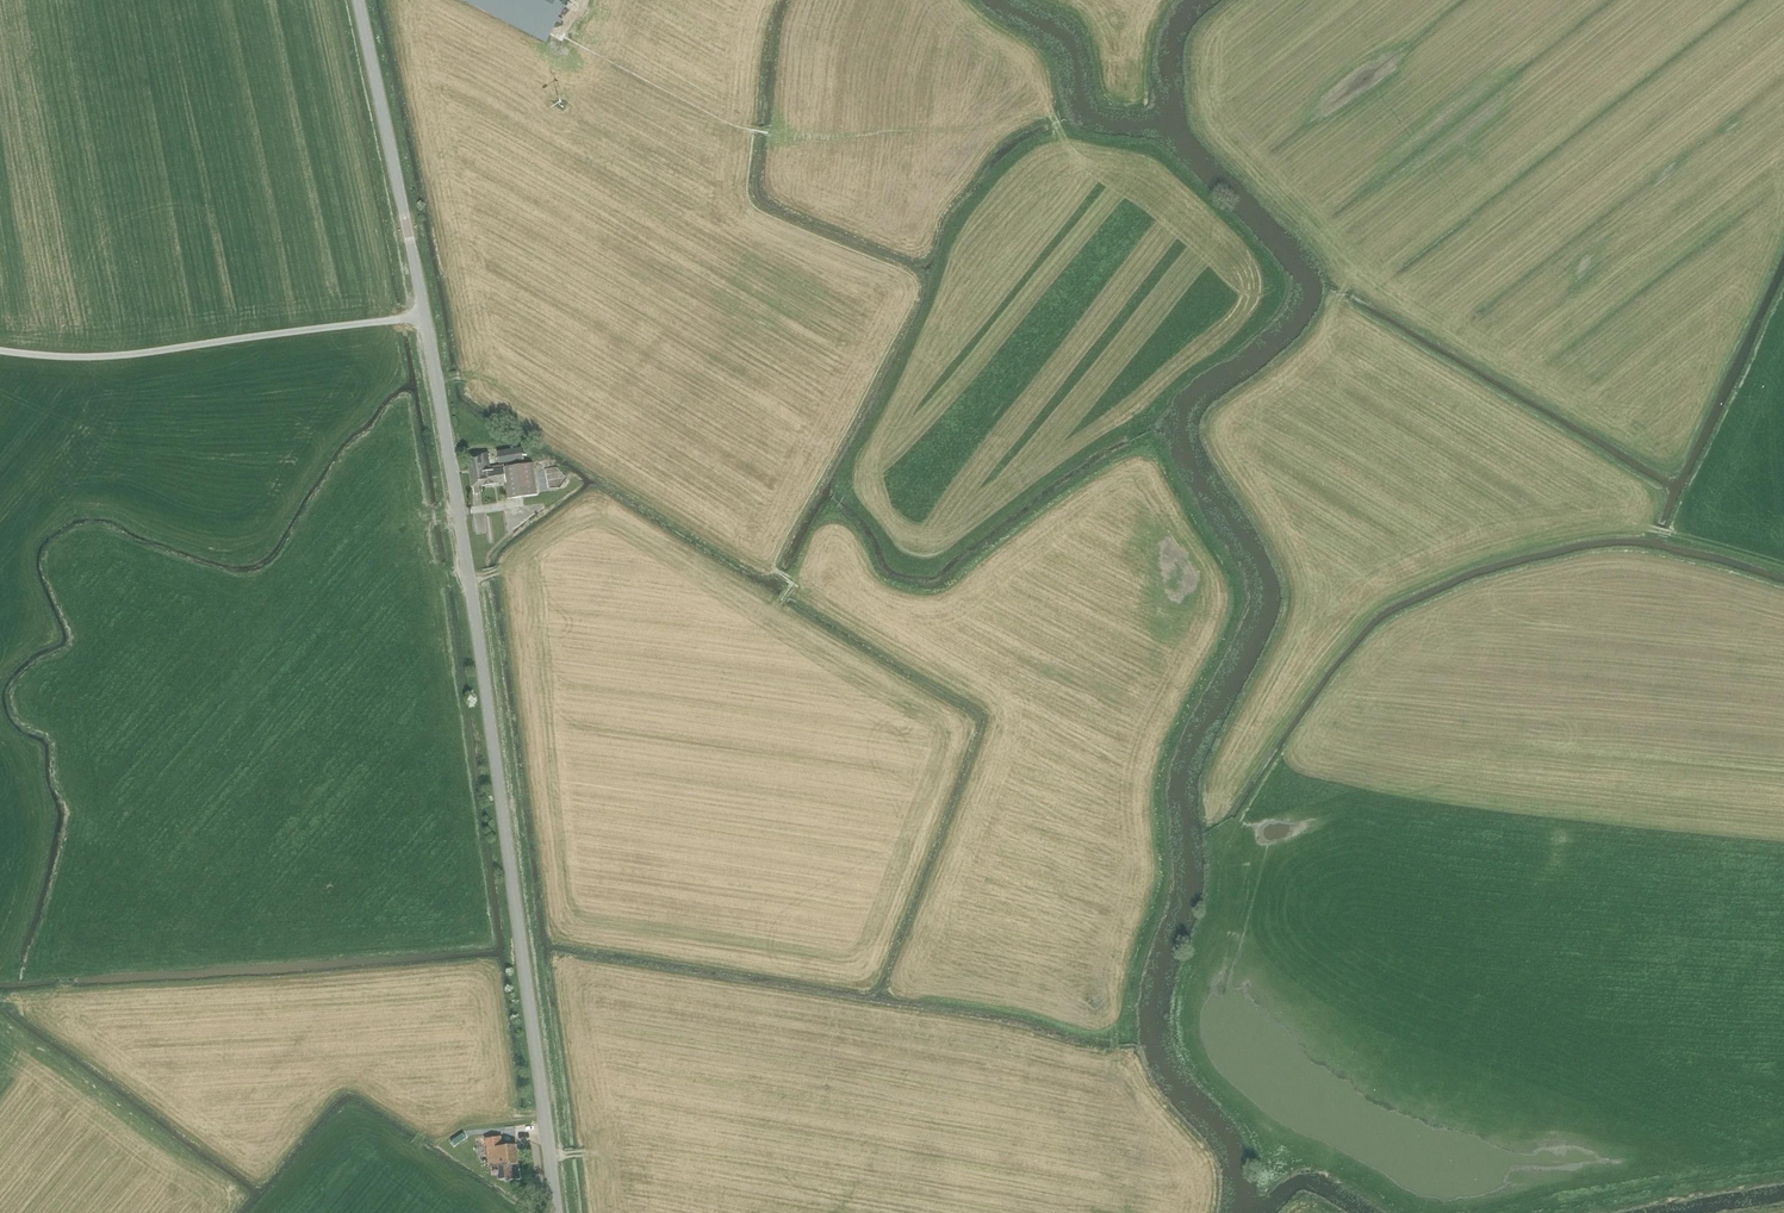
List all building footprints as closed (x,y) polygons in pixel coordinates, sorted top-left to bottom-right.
[(546,40),(567,0),(468,0),(546,40)] [(521,447),(497,450),(499,462),(523,459),(521,447)] [(490,466),(488,452),(467,455),(469,469),(490,466)] [(490,466),(469,469),(472,486),(473,486),(474,492),(482,491),(482,484),(506,481),(508,498),(537,494),(533,461),(504,465),(504,464),(491,466),(490,466)] [(503,1145),(502,1136),(486,1137),(489,1166),(499,1165),(500,1177),(505,1177),(506,1180),(520,1178),(516,1144),(503,1145)]
